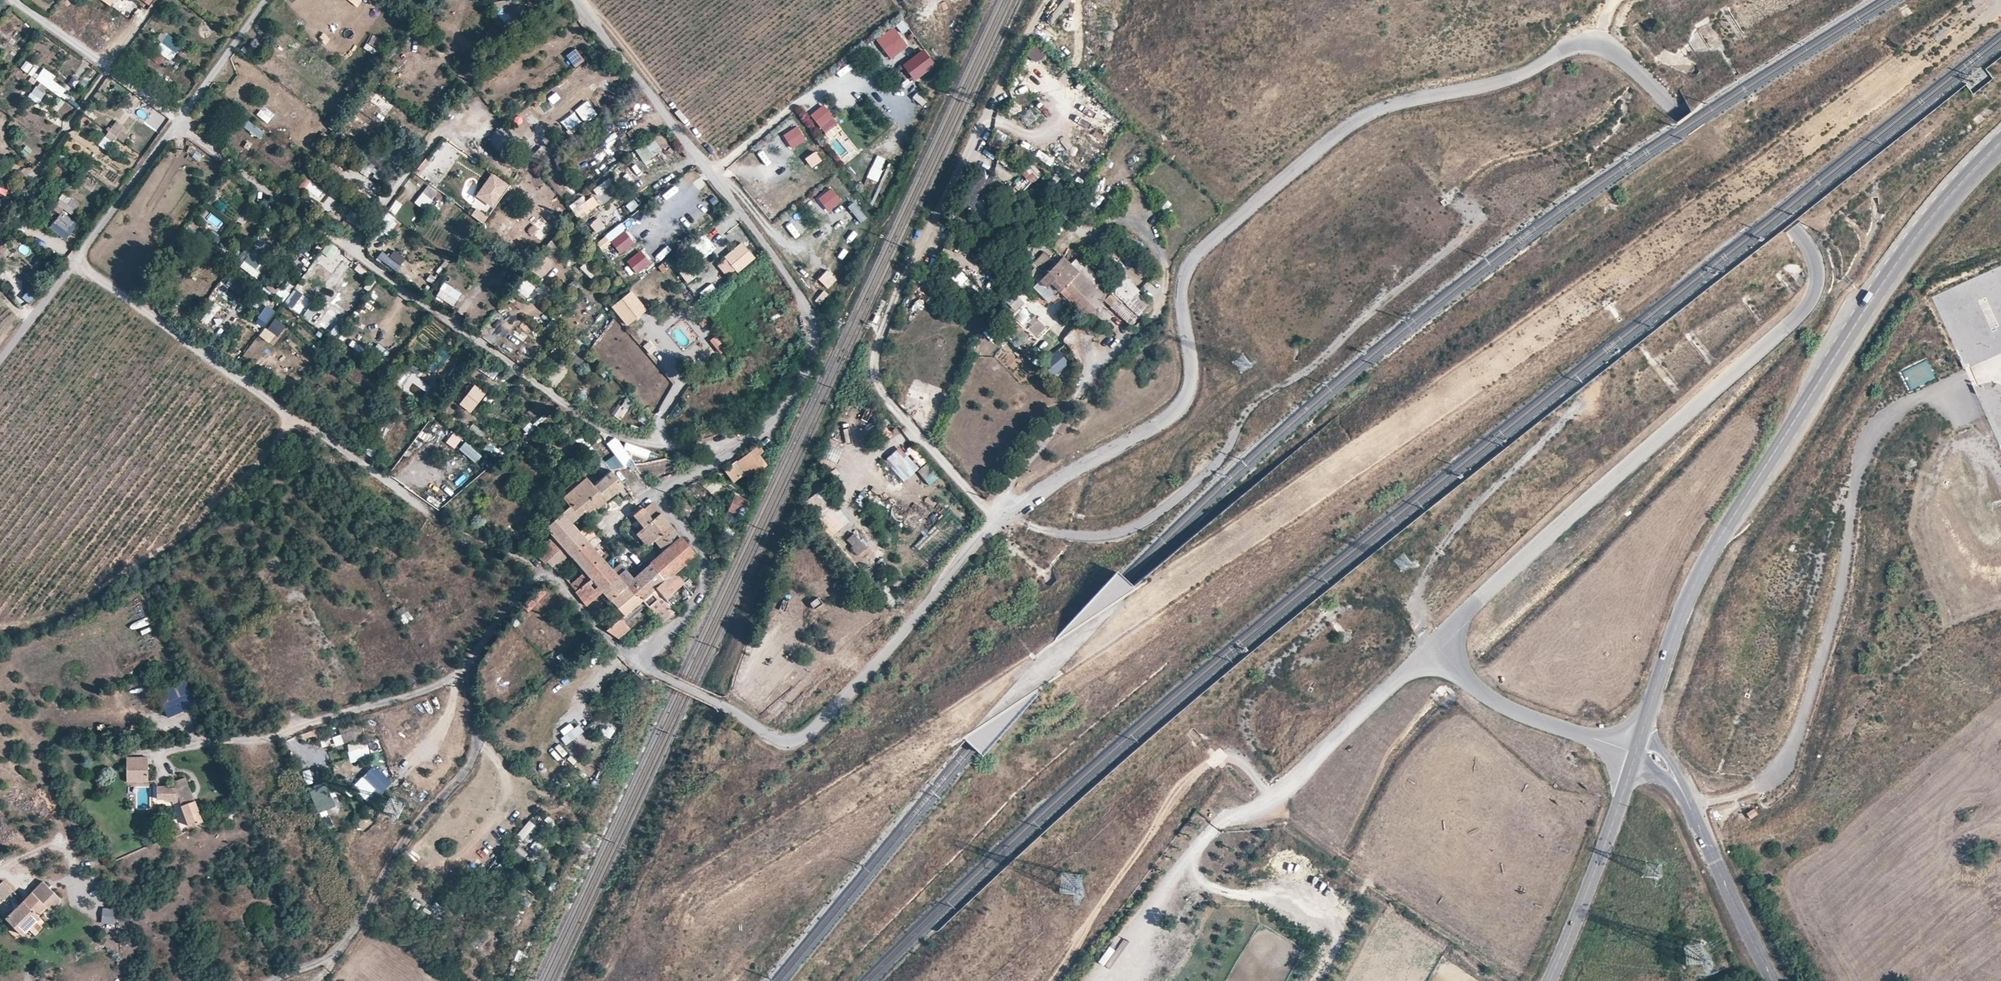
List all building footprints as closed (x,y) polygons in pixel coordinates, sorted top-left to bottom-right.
[(521,16),(521,0),(511,0),(494,1),(495,17),(521,16)] [(140,6),(130,19),(138,25),(148,12),(140,6)] [(904,20),(896,25),(902,35),(910,29),(904,20)] [(892,60),(910,46),(894,26),(876,40),(892,60)] [(372,34),(363,48),(373,53),(381,39),(372,34)] [(172,43),(165,38),(162,43),(168,48),(172,43)] [(1037,42),(1027,54),(1039,64),(1049,52),(1037,42)] [(168,48),(162,43),(156,50),(163,55),(168,48)] [(179,48),(172,43),(168,48),(176,53),(179,48)] [(176,53),(168,48),(163,55),(164,56),(171,60),(176,53)] [(566,55),(575,68),(585,61),(576,48),(566,55)] [(924,48),(902,64),(915,81),(937,66),(924,48)] [(160,62),(164,56),(163,55),(156,50),(152,56),(160,62)] [(22,70),(33,76),(38,69),(27,62),(22,70)] [(55,76),(48,71),(43,77),(51,82),(52,81),(55,76)] [(40,82),(47,87),(51,82),(43,77),(40,82)] [(63,89),(52,81),(51,82),(47,87),(59,95),(63,89)] [(44,92),(47,87),(40,82),(36,87),(44,92)] [(861,92),(849,102),(853,107),(865,96),(861,92)] [(384,111),(390,103),(376,93),(370,101),(384,111)] [(590,102),(577,107),(582,120),(595,114),(590,102)] [(824,104),(811,115),(821,129),(835,118),(824,104)] [(401,108),(396,113),(405,124),(411,119),(401,108)] [(123,125),(116,120),(109,131),(116,136),(120,130),(123,125)] [(261,138),(265,131),(246,121),(243,128),(261,138)] [(837,123),(822,136),(829,143),(843,130),(837,123)] [(798,125),(782,136),(792,150),(808,139),(798,125)] [(124,142),(129,135),(124,132),(120,130),(116,136),(124,142)] [(113,142),(116,136),(109,131),(105,136),(113,142)] [(635,150),(645,163),(663,150),(654,137),(635,150)] [(28,158),(33,149),(25,145),(20,153),(28,158)] [(813,168),(823,160),(816,151),(806,159),(813,168)] [(430,162),(426,158),(422,163),(426,166),(430,162)] [(848,169),(858,180),(869,170),(859,159),(848,169)] [(369,177),(375,167),(367,162),(361,173),(369,177)] [(426,166),(422,163),(414,172),(419,176),(426,166)] [(1040,170),(1052,176),(1056,169),(1044,163),(1040,170)] [(1032,165),(1028,170),(1037,178),(1042,173),(1032,165)] [(320,202),(328,192),(307,176),(299,186),(320,202)] [(494,176),(479,196),(493,206),(508,186),(494,176)] [(804,182),(790,191),(793,197),(808,188),(804,182)] [(428,185),(414,203),(424,210),(438,193),(428,185)] [(9,197),(11,190),(0,187),(0,195),(9,197)] [(832,187),(818,198),(828,212),(843,201),(832,187)] [(579,220),(593,211),(584,196),(570,205),(579,220)] [(48,207),(52,202),(46,197),(42,203),(48,207)] [(56,204),(63,209),(66,204),(59,199),(56,204)] [(630,213),(639,205),(633,199),(625,207),(630,213)] [(395,200),(390,210),(397,213),(402,203),(395,200)] [(60,213),(63,209),(56,204),(53,208),(60,213)] [(75,210),(66,204),(63,209),(71,215),(75,210)] [(60,213),(53,208),(49,213),(56,218),(60,213)] [(357,225),(361,215),(348,209),(344,219),(357,225)] [(477,209),(472,216),(484,224),(489,217),(477,209)] [(63,212),(54,222),(67,232),(75,222),(63,212)] [(210,215),(206,222),(219,228),(222,220),(210,215)] [(635,236),(646,226),(637,215),(626,225),(635,236)] [(787,228),(796,241),(809,232),(799,219),(787,228)] [(535,220),(531,232),(543,236),(546,223),(535,220)] [(610,241),(621,254),(635,243),(624,230),(610,241)] [(696,242),(707,256),(716,248),(705,235),(696,242)] [(606,236),(596,243),(602,251),(611,244),(606,236)] [(756,258),(744,242),(726,256),(738,272),(756,258)] [(259,276),(267,259),(244,248),(236,265),(259,276)] [(637,274),(652,264),(642,249),(627,260),(637,274)] [(390,256),(381,251),(377,261),(399,271),(406,257),(393,250),(390,256)] [(533,272),(542,278),(554,261),(545,255),(533,272)] [(1063,256),(1055,264),(1043,277),(1039,281),(1046,288),(1047,287),(1055,295),(1057,294),(1060,292),(1079,272),(1063,256)] [(1055,264),(1048,258),(1037,271),(1043,277),(1055,264)] [(1086,265),(1079,272),(1088,282),(1095,274),(1086,265)] [(680,271),(686,283),(697,277),(691,266),(680,271)] [(965,288),(971,276),(956,268),(950,280),(965,288)] [(829,289),(838,279),(827,270),(818,280),(829,289)] [(411,271),(407,277),(419,286),(424,280),(411,271)] [(1104,284),(1095,274),(1088,282),(1079,272),(1060,292),(1086,318),(1105,298),(1097,290),(1104,284)] [(1046,288),(1039,281),(1038,282),(1033,287),(1032,288),(1047,304),(1055,295),(1047,287),(1046,288)] [(436,296),(453,307),(462,294),(445,283),(436,296)] [(298,284),(291,294),(279,285),(273,294),(299,312),(312,294),(298,284)] [(1112,291),(1104,284),(1097,290),(1105,298),(1112,291)] [(30,305),(39,292),(31,286),(22,298),(30,305)] [(820,304),(829,295),(824,290),(815,300),(820,304)] [(648,311),(633,291),(612,307),(627,326),(648,311)] [(915,300),(911,309),(919,313),(923,304),(915,300)] [(208,325),(221,306),(214,301),(201,321),(208,325)] [(327,330),(334,318),(312,305),(305,316),(327,330)] [(377,344),(372,352),(391,362),(395,354),(377,344)] [(1055,377),(1070,361),(1058,349),(1043,365),(1055,377)] [(1902,369),(1908,388),(1934,381),(1929,362),(1902,369)] [(406,390),(414,382),(422,391),(431,382),(414,365),(397,381),(406,390)] [(460,406),(472,414),(486,392),(474,384),(460,406)] [(621,420),(635,400),(628,396),(615,416),(621,420)] [(641,415),(639,422),(647,424),(649,417),(641,415)] [(434,418),(425,429),(429,433),(439,421),(434,418)] [(852,422),(847,419),(841,433),(847,435),(852,422)] [(527,435),(535,428),(530,422),(522,430),(527,435)] [(473,424),(468,430),(480,439),(485,433),(473,424)] [(606,460),(612,474),(633,465),(621,436),(608,442),(614,457),(606,460)] [(498,459),(503,451),(488,442),(483,450),(498,459)] [(759,446),(726,471),(734,484),(745,476),(749,480),(767,467),(760,456),(764,453),(759,446)] [(907,479),(921,466),(901,446),(888,460),(907,479)] [(623,488),(610,472),(596,487),(606,499),(608,502),(623,488)] [(571,509),(596,487),(588,478),(564,500),(571,509)] [(597,506),(606,499),(596,487),(571,509),(577,515),(579,518),(595,505),(597,506)] [(677,504),(691,495),(685,488),(671,496),(677,504)] [(754,500),(756,495),(745,490),(743,495),(751,499),(754,500)] [(750,501),(735,495),(728,510),(737,515),(741,507),(746,509),(750,501)] [(652,504),(644,511),(642,508),(633,516),(643,529),(653,522),(661,515),(652,504)] [(743,517),(746,509),(741,507),(737,515),(743,517)] [(575,516),(571,509),(546,529),(553,539),(539,551),(549,561),(550,560),(563,549),(580,534),(569,521),(575,516)] [(672,528),(661,515),(653,522),(663,535),(672,528)] [(653,522),(643,529),(637,534),(648,547),(654,542),(663,535),(653,522)] [(844,523),(835,531),(855,555),(865,548),(844,523)] [(672,528),(663,535),(654,542),(665,554),(682,540),(672,528)] [(580,534),(563,549),(550,560),(558,569),(571,559),(584,574),(569,586),(577,593),(588,606),(602,592),(619,578),(613,571),(607,564),(589,544),(580,534)] [(597,537),(589,544),(607,564),(609,562),(604,556),(609,551),(597,537)] [(682,540),(665,554),(647,568),(661,586),(689,563),(697,556),(682,540)] [(698,574),(689,563),(661,586),(657,590),(668,601),(685,586),(698,574)] [(613,571),(619,578),(627,571),(621,565),(613,571)] [(647,568),(634,579),(628,585),(644,603),(646,605),(662,625),(675,612),(668,601),(657,590),(661,586),(647,568)] [(627,571),(619,578),(602,592),(609,601),(611,599),(628,585),(634,579),(627,571)] [(531,613),(533,607),(545,611),(552,592),(533,585),(524,610),(531,613)] [(644,603),(628,585),(611,599),(626,617),(636,609),(638,612),(646,605),(644,603)] [(685,586),(668,601),(675,612),(676,611),(693,596),(685,586)] [(396,610),(403,625),(413,620),(406,605),(396,610)] [(626,617),(622,620),(608,631),(610,633),(621,640),(631,631),(629,630),(634,626),(629,619),(638,612),(636,609),(626,617)] [(632,677),(621,669),(612,682),(620,687),(625,679),(627,681),(629,682),(632,677)] [(185,679),(160,688),(166,703),(191,693),(185,679)] [(568,744),(582,733),(572,721),(558,732),(568,744)] [(358,724),(340,730),(342,734),(332,737),(335,747),(362,738),(358,724)] [(603,734),(610,739),(617,729),(610,724),(603,734)] [(576,743),(592,750),(597,741),(581,734),(576,743)] [(350,760),(370,758),(368,742),(347,744),(350,760)] [(559,744),(555,748),(563,757),(567,753),(559,744)] [(149,783),(149,758),(128,758),(128,783),(149,783)] [(303,773),(310,784),(321,776),(314,765),(303,773)] [(375,791),(380,795),(390,783),(380,774),(370,784),(358,774),(349,784),(367,799),(375,791)] [(189,827),(203,821),(186,778),(172,783),(174,788),(165,788),(165,786),(155,786),(155,800),(164,800),(164,802),(171,802),(171,805),(179,802),(189,827)] [(309,788),(317,814),(336,808),(327,782),(309,788)] [(207,806),(210,815),(218,812),(217,808),(214,809),(213,804),(207,806)] [(328,829),(334,826),(330,817),(324,819),(328,829)] [(160,830),(157,824),(151,826),(154,832),(160,830)] [(536,840),(531,848),(538,854),(544,846),(536,840)] [(11,890),(3,882),(0,886),(0,901),(1,901),(11,890)] [(59,899),(42,883),(9,917),(25,933),(41,916),(40,914),(46,908),(49,910),(53,910),(60,904),(59,899)] [(116,909),(103,908),(102,923),(115,925),(116,909)]
